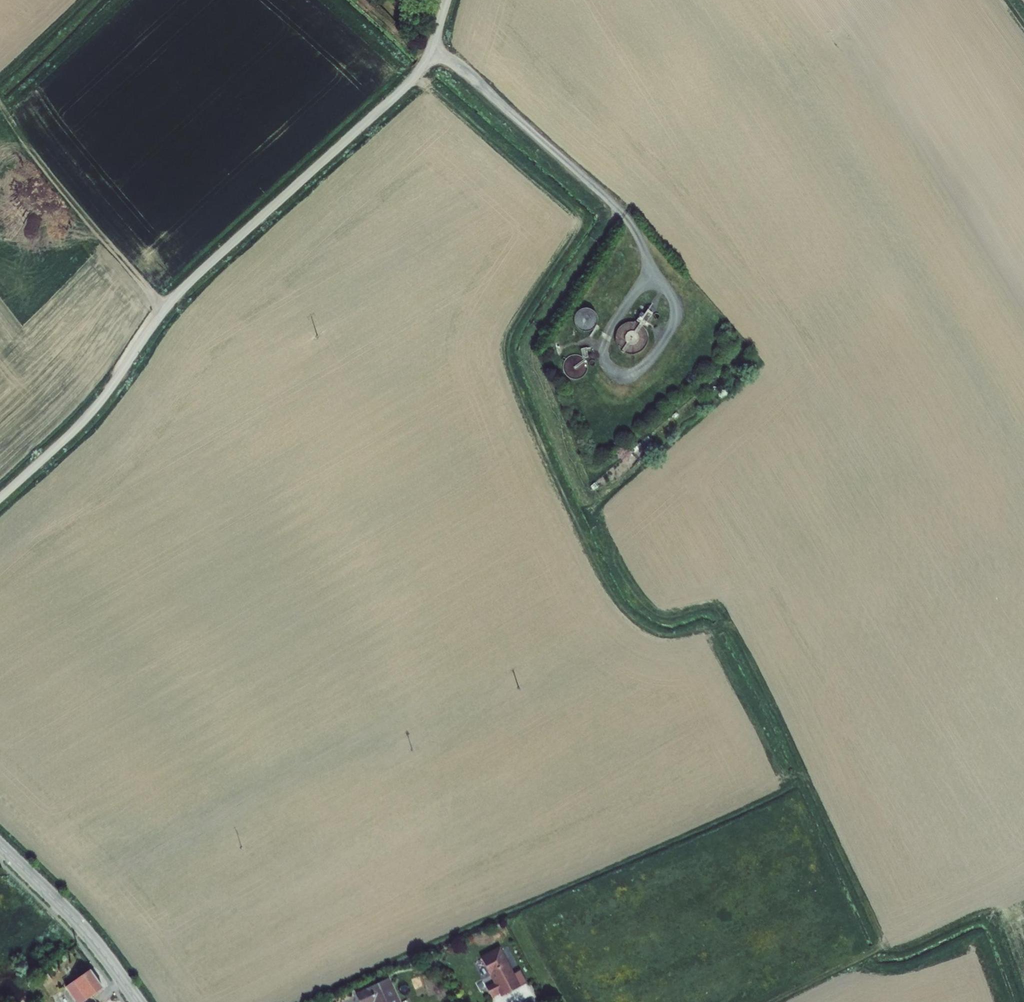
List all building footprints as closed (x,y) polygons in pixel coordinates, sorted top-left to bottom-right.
[(490,957),(472,967),(482,984),(485,982),(489,990),(478,996),(481,1001),(491,1001),(492,1001),(493,1001),(499,1001),(511,995),(490,957)] [(768,980),(772,988),(785,982),(781,974),(768,980)] [(53,1001),(86,1001),(90,1000),(75,979),(50,997),(53,1001)] [(341,1001),(378,1001),(372,989),(341,1001)]
